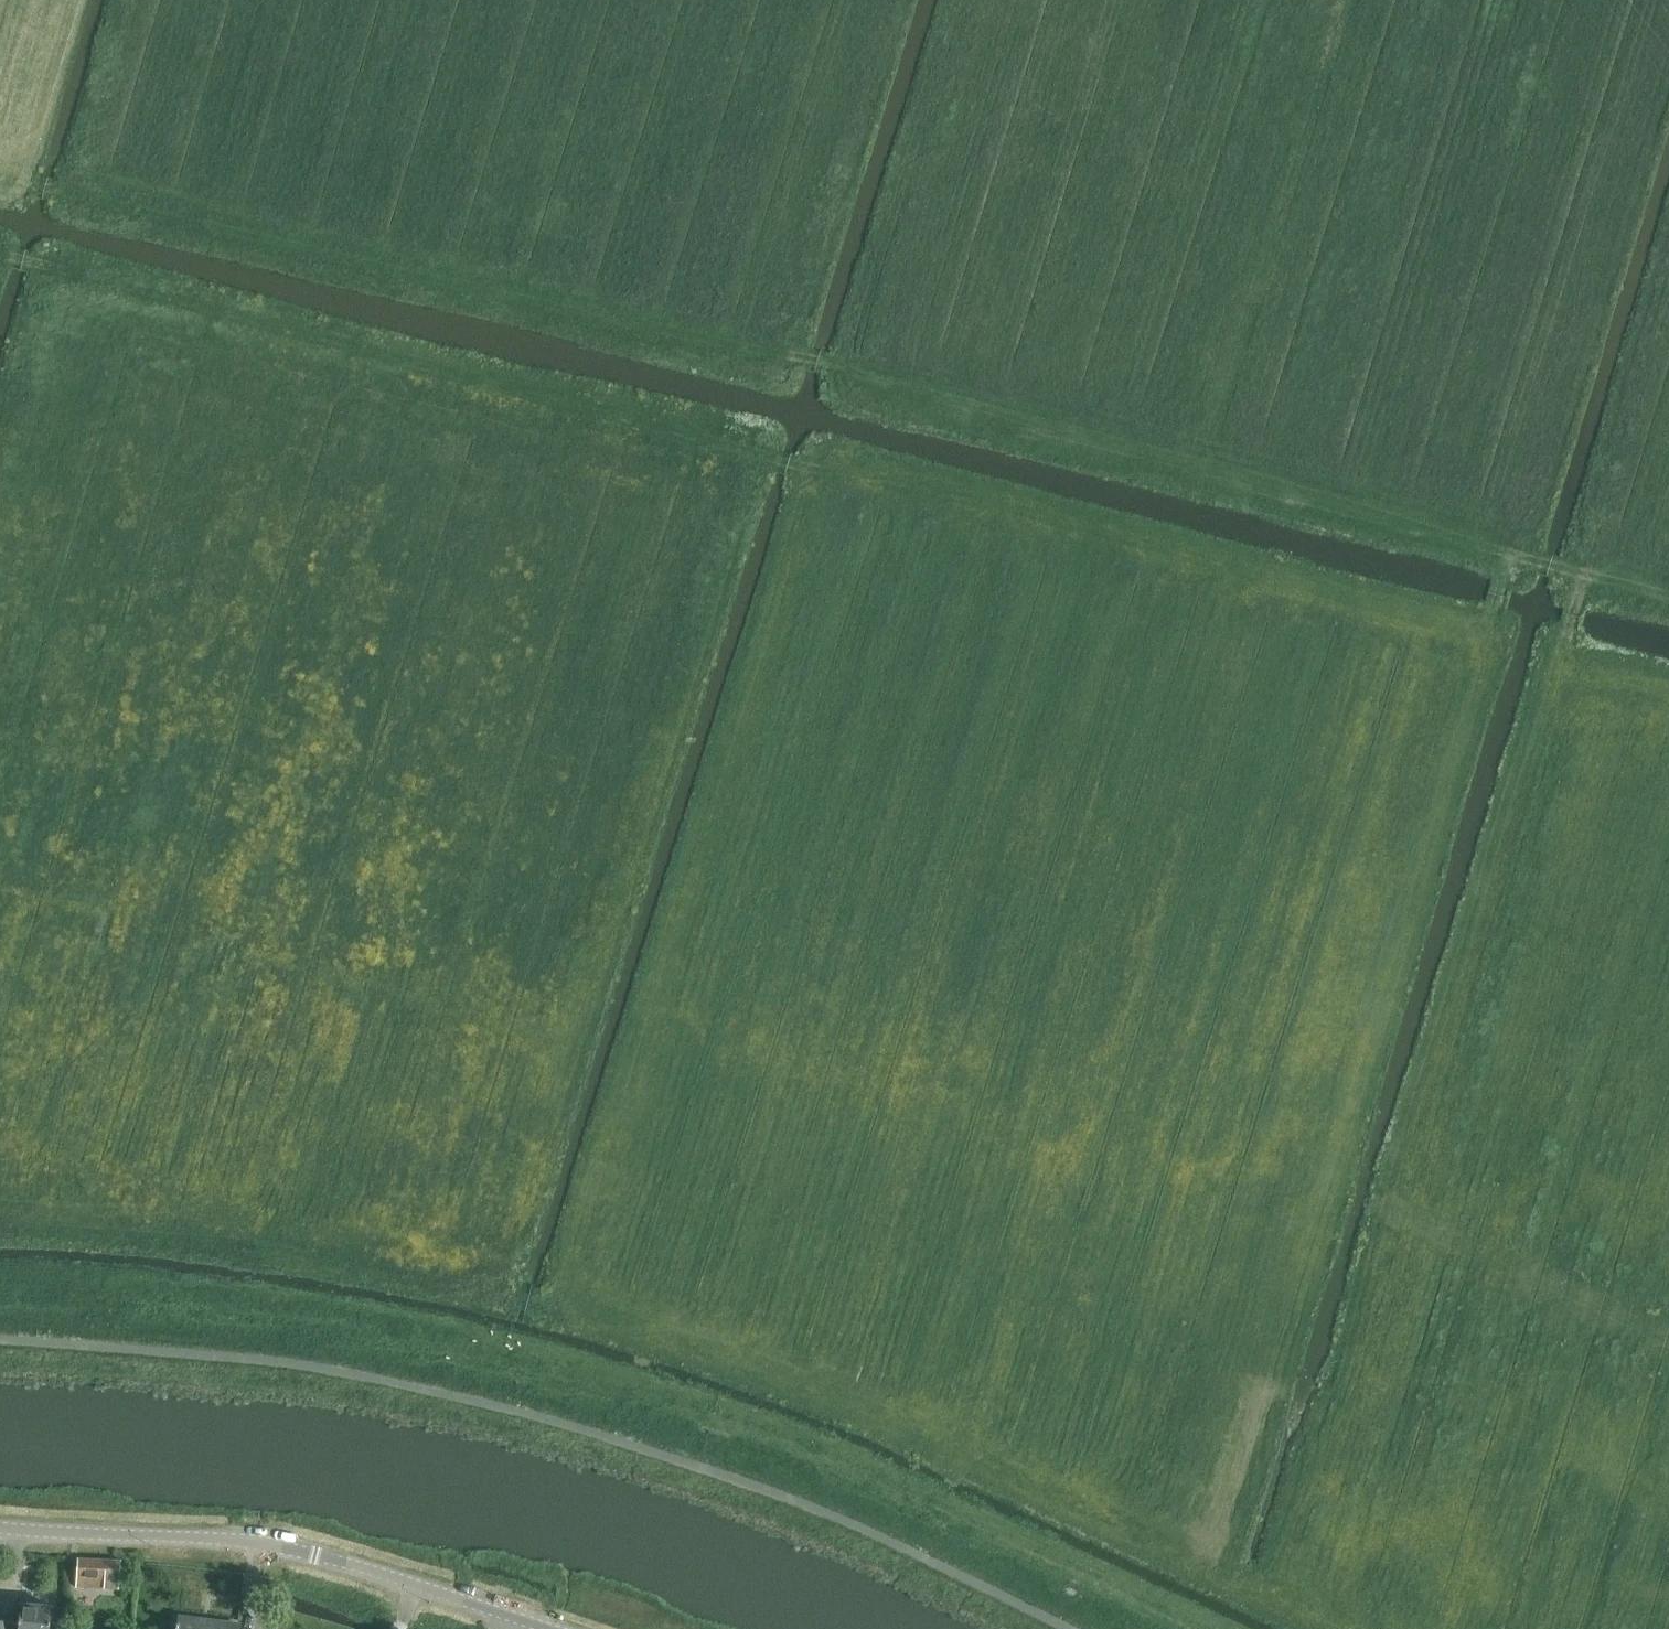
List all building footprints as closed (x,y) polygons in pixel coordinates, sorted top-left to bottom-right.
[(119,1588),(121,1560),(78,1558),(76,1586),(119,1588)] [(52,1606),(21,1603),(19,1623),(11,1622),(0,1621),(0,1628),(50,1628),(52,1606)] [(178,1628),(239,1628),(240,1626),(179,1618),(178,1628)]
